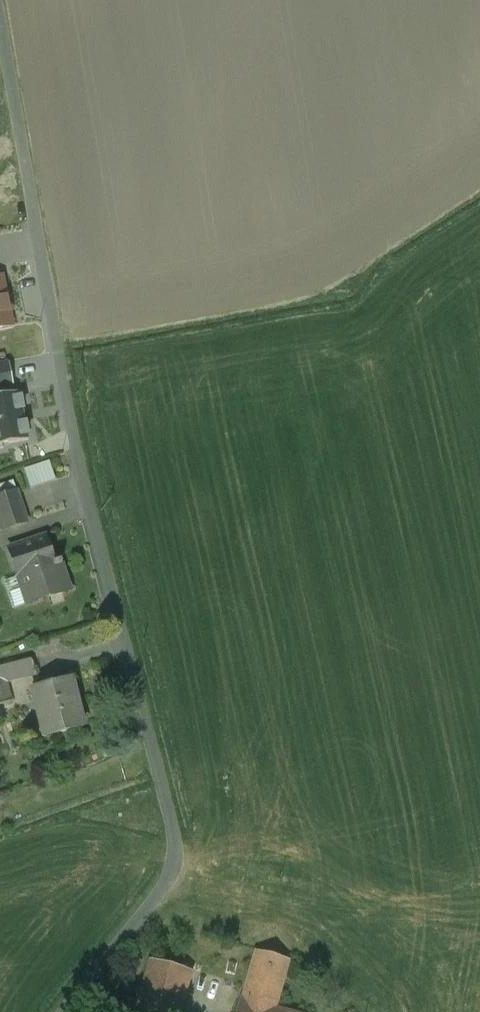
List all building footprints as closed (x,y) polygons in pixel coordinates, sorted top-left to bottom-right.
[(9,326),(0,280),(0,328),(9,326)] [(11,387),(14,387),(9,363),(0,365),(0,389),(11,387)] [(0,389),(0,450),(3,449),(3,446),(28,441),(27,436),(28,436),(26,424),(25,424),(22,410),(23,410),(21,399),(20,399),(19,393),(12,395),(11,387),(0,389)] [(55,480),(49,462),(23,470),(30,489),(55,480)] [(0,497),(0,520),(3,530),(3,531),(27,523),(17,491),(0,497)] [(45,536),(9,548),(18,577),(20,577),(29,603),(69,591),(60,564),(62,564),(61,560),(54,563),(45,536)] [(0,669),(0,705),(11,702),(7,683),(36,676),(37,676),(33,661),(0,669)] [(71,679),(32,689),(44,737),(83,727),(71,679)] [(289,960),(256,951),(242,998),(275,1007),(289,960)] [(150,960),(136,1011),(179,1011),(191,971),(150,960)] [(241,998),(237,1011),(291,1011),(275,1007),(242,998),(241,998)]
